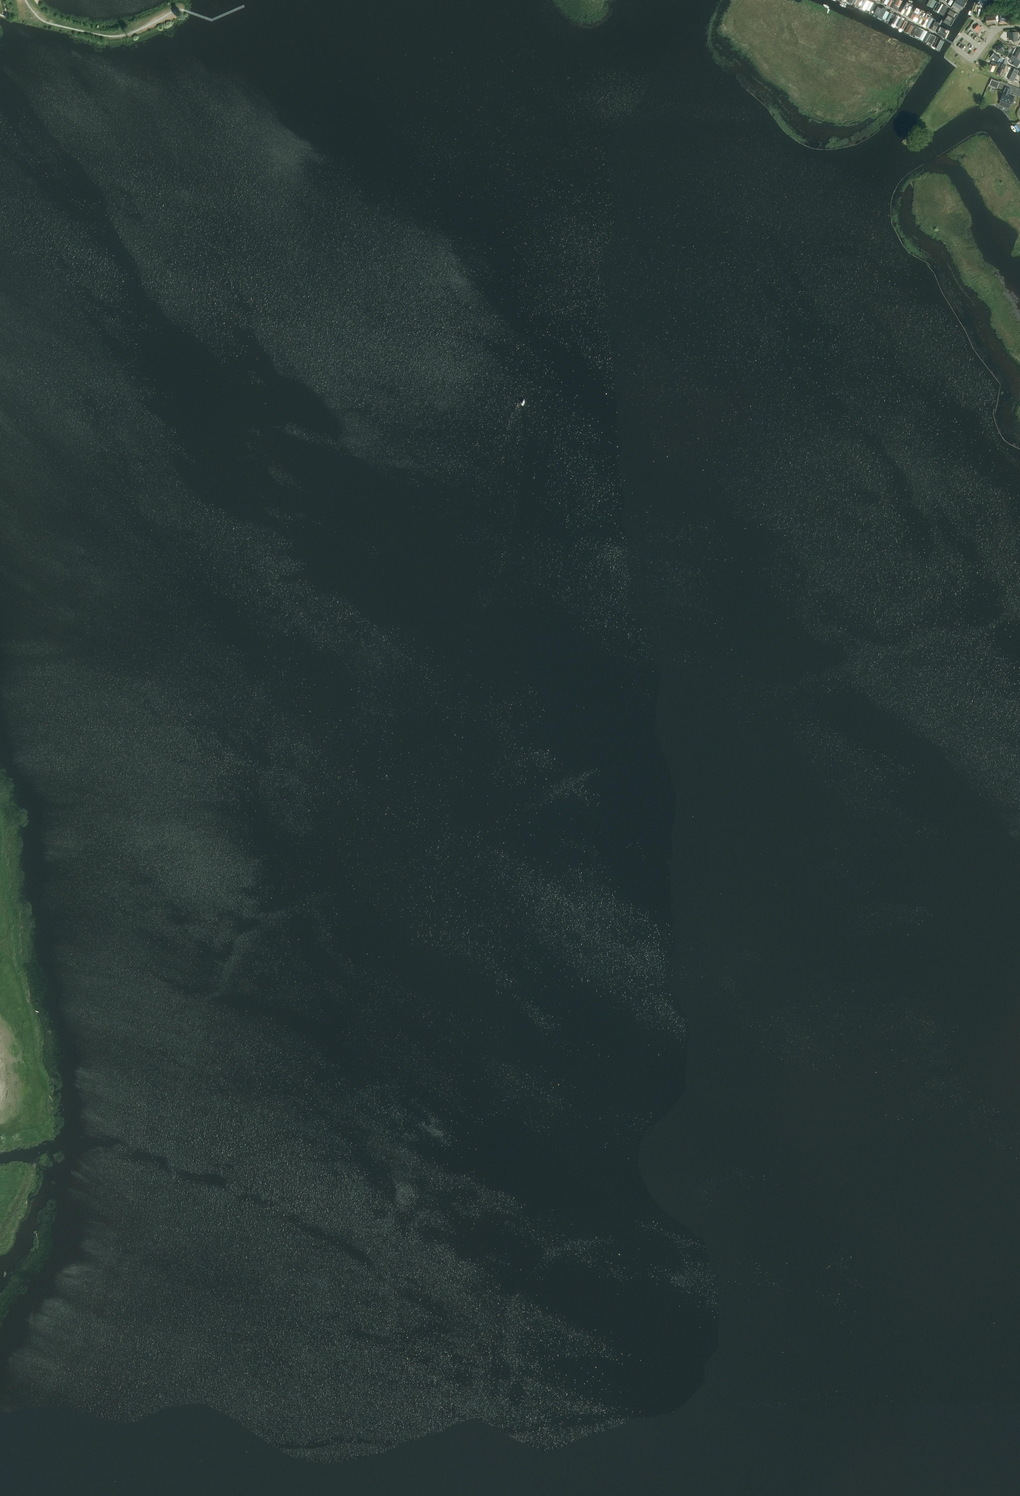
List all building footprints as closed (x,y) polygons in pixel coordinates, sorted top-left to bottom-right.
[(859,9),(864,0),(859,0),(855,7),(859,9)] [(866,13),(872,2),(868,0),(864,0),(859,9),(866,13)] [(898,10),(902,2),(903,0),(898,0),(894,8),(898,10)] [(938,2),(934,0),(933,0),(929,7),(934,9),(938,2)] [(939,13),(944,5),(944,3),(941,2),(940,3),(938,2),(934,9),(933,10),(939,13)] [(873,16),(879,5),(874,3),(869,14),(873,16)] [(951,8),(959,13),(962,9),(961,9),(953,4),(951,8)] [(873,16),(877,18),(882,9),(883,8),(879,5),(873,16)] [(908,16),(913,6),(912,6),(912,7),(909,6),(904,14),(908,16)] [(917,21),(921,14),(921,13),(922,11),(916,7),(910,18),(916,22),(917,21)] [(956,18),(959,13),(951,8),(950,8),(951,8),(948,14),(956,18)] [(882,21),(887,11),(886,10),(886,11),(882,9),(877,18),(882,21)] [(882,21),(884,22),(890,12),(887,11),(882,21)] [(884,22),(888,24),(893,13),(892,13),(890,12),(884,22)] [(921,25),(922,25),(927,14),(927,13),(925,16),(921,14),(917,21),(922,23),(921,25)] [(925,27),(930,17),(931,16),(927,14),(922,25),(925,27)] [(944,21),(943,21),(951,26),(954,21),(956,18),(948,14),(946,17),(944,21)] [(891,25),(895,27),(900,18),(897,16),(891,25)] [(925,27),(929,28),(933,19),(930,17),(925,27)] [(895,27),(899,29),(904,20),(900,18),(895,27)] [(899,29),(903,31),(908,21),(904,20),(899,29)] [(905,32),(910,35),(915,25),(914,25),(910,23),(905,32)] [(915,37),(920,28),(915,25),(910,35),(915,37)] [(973,28),(974,30),(978,33),(982,28),(979,25),(978,26),(976,25),(973,28)] [(941,26),(937,34),(945,38),(946,38),(948,33),(947,32),(948,29),(941,26)] [(915,37),(919,39),(924,30),(920,28),(915,37)] [(919,39),(923,41),(928,32),(924,30),(919,39)] [(923,41),(927,43),(933,34),(928,32),(923,41)] [(932,45),(937,36),(933,34),(927,43),(931,45),(932,45)] [(932,45),(936,47),(941,38),(937,36),(932,45)] [(1002,43),(995,48),(998,52),(999,51),(1001,54),(1003,52),(1001,50),(1005,47),(1002,43)] [(1012,55),(1010,59),(1015,62),(1013,64),(1017,67),(1019,62),(1019,61),(1019,60),(1019,58),(1019,49),(1014,57),(1012,55)] [(994,52),(991,56),(998,61),(1001,57),(994,52)] [(993,72),(995,66),(996,66),(997,64),(991,62),(988,70),(993,72)] [(1005,70),(1007,66),(1002,64),(1000,67),(998,73),(1003,75),(1005,70)] [(1009,65),(1004,76),(1008,78),(1013,67),(1009,65)] [(1015,68),(1009,79),(1014,82),(1019,70),(1015,68)] [(992,79),(990,85),(997,88),(1000,82),(992,79)] [(1001,100),(1000,104),(1009,108),(1011,103),(1012,104),(1015,95),(1011,94),(1011,93),(1010,92),(1011,89),(1006,88),(1005,92),(1004,91),(1001,100)]
